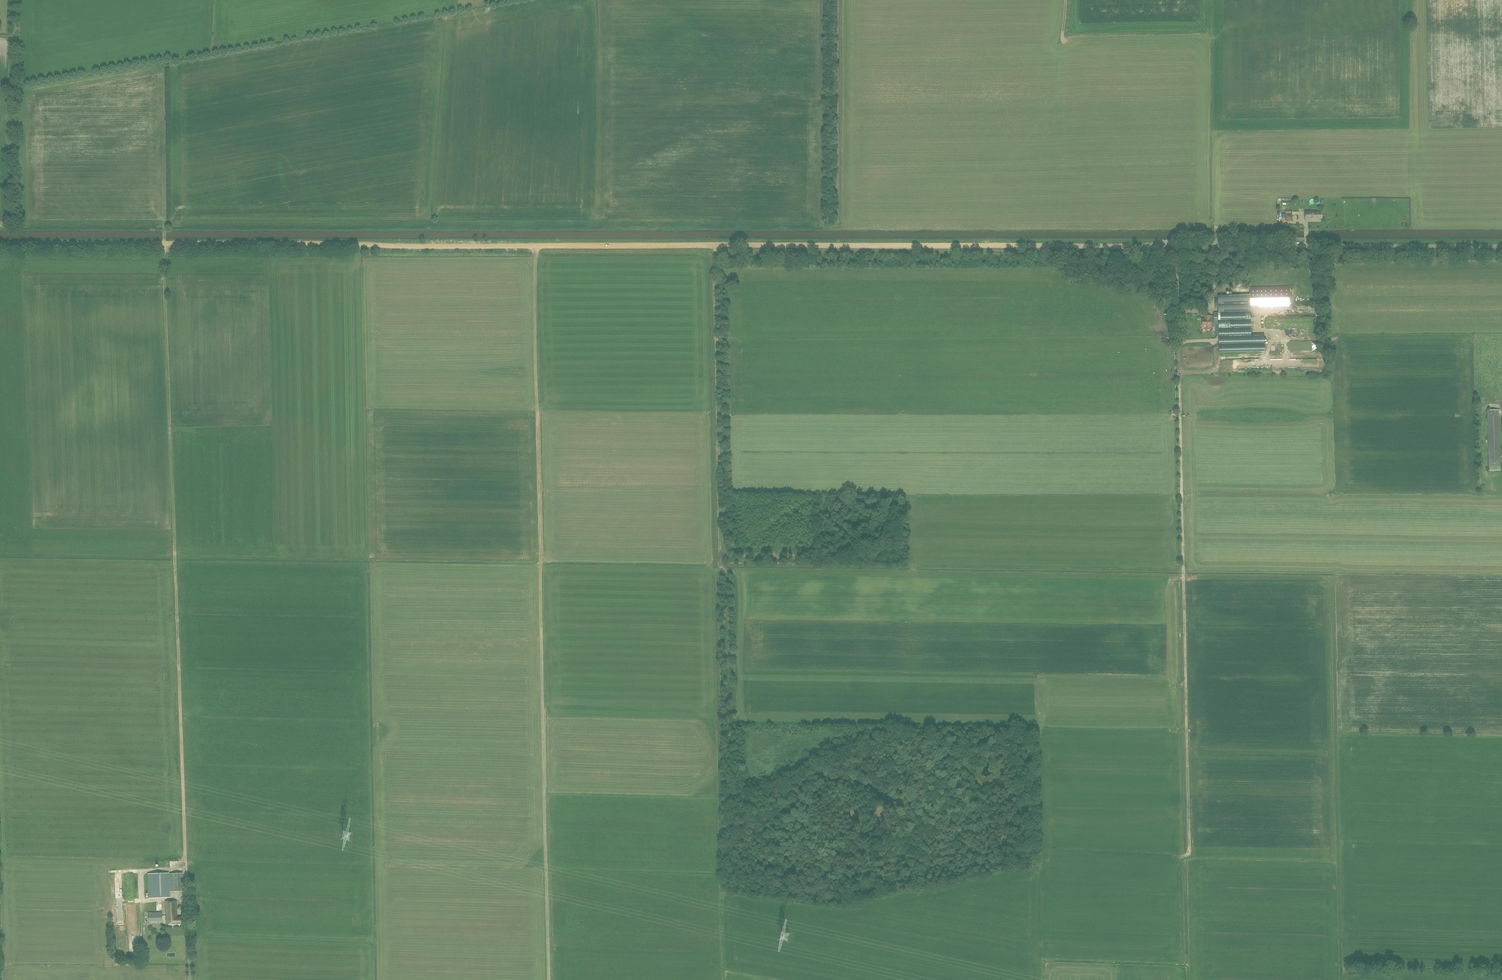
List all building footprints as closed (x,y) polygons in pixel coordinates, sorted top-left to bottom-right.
[(1317,212),(1305,212),(1305,220),(1319,220),(1319,219),(1320,219),(1320,213),(1317,213),(1317,212)] [(1250,308),(1250,295),(1218,296),(1218,299),(1218,307),(1234,307),(1234,308),(1250,308)] [(1264,337),(1259,337),(1250,337),(1250,313),(1214,313),(1214,316),(1211,316),(1205,316),(1205,319),(1202,319),(1203,327),(1206,327),(1207,330),(1211,330),(1211,327),(1211,323),(1214,323),(1219,323),(1219,352),(1259,352),(1264,352),(1264,337)] [(1500,471),(1499,410),(1487,410),(1489,471),(1500,471)] [(140,875),(140,884),(145,883),(145,873),(135,873),(136,875),(140,875)] [(170,874),(171,892),(183,891),(182,873),(170,874)] [(149,898),(169,897),(168,874),(148,875),(149,898)] [(176,901),(165,901),(166,925),(184,924),(184,917),(177,918),(176,901)] [(148,913),(148,923),(162,923),(162,913),(148,913)]
